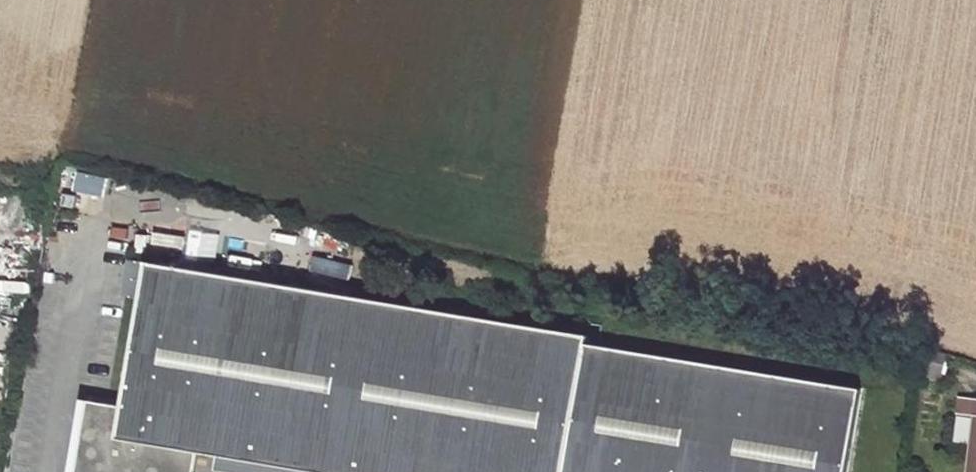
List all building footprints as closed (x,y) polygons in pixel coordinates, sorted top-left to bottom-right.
[(151,260),(127,404),(93,398),(85,443),(93,444),(89,468),(111,471),(191,471),(195,449),(202,450),(331,471),(574,471),(596,344),(597,336),(151,260)] [(596,344),(574,471),(852,471),(866,390),(596,344)] [(960,399),(959,415),(975,417),(975,401),(960,399)] [(202,450),(195,449),(191,471),(198,471),(202,450)]
